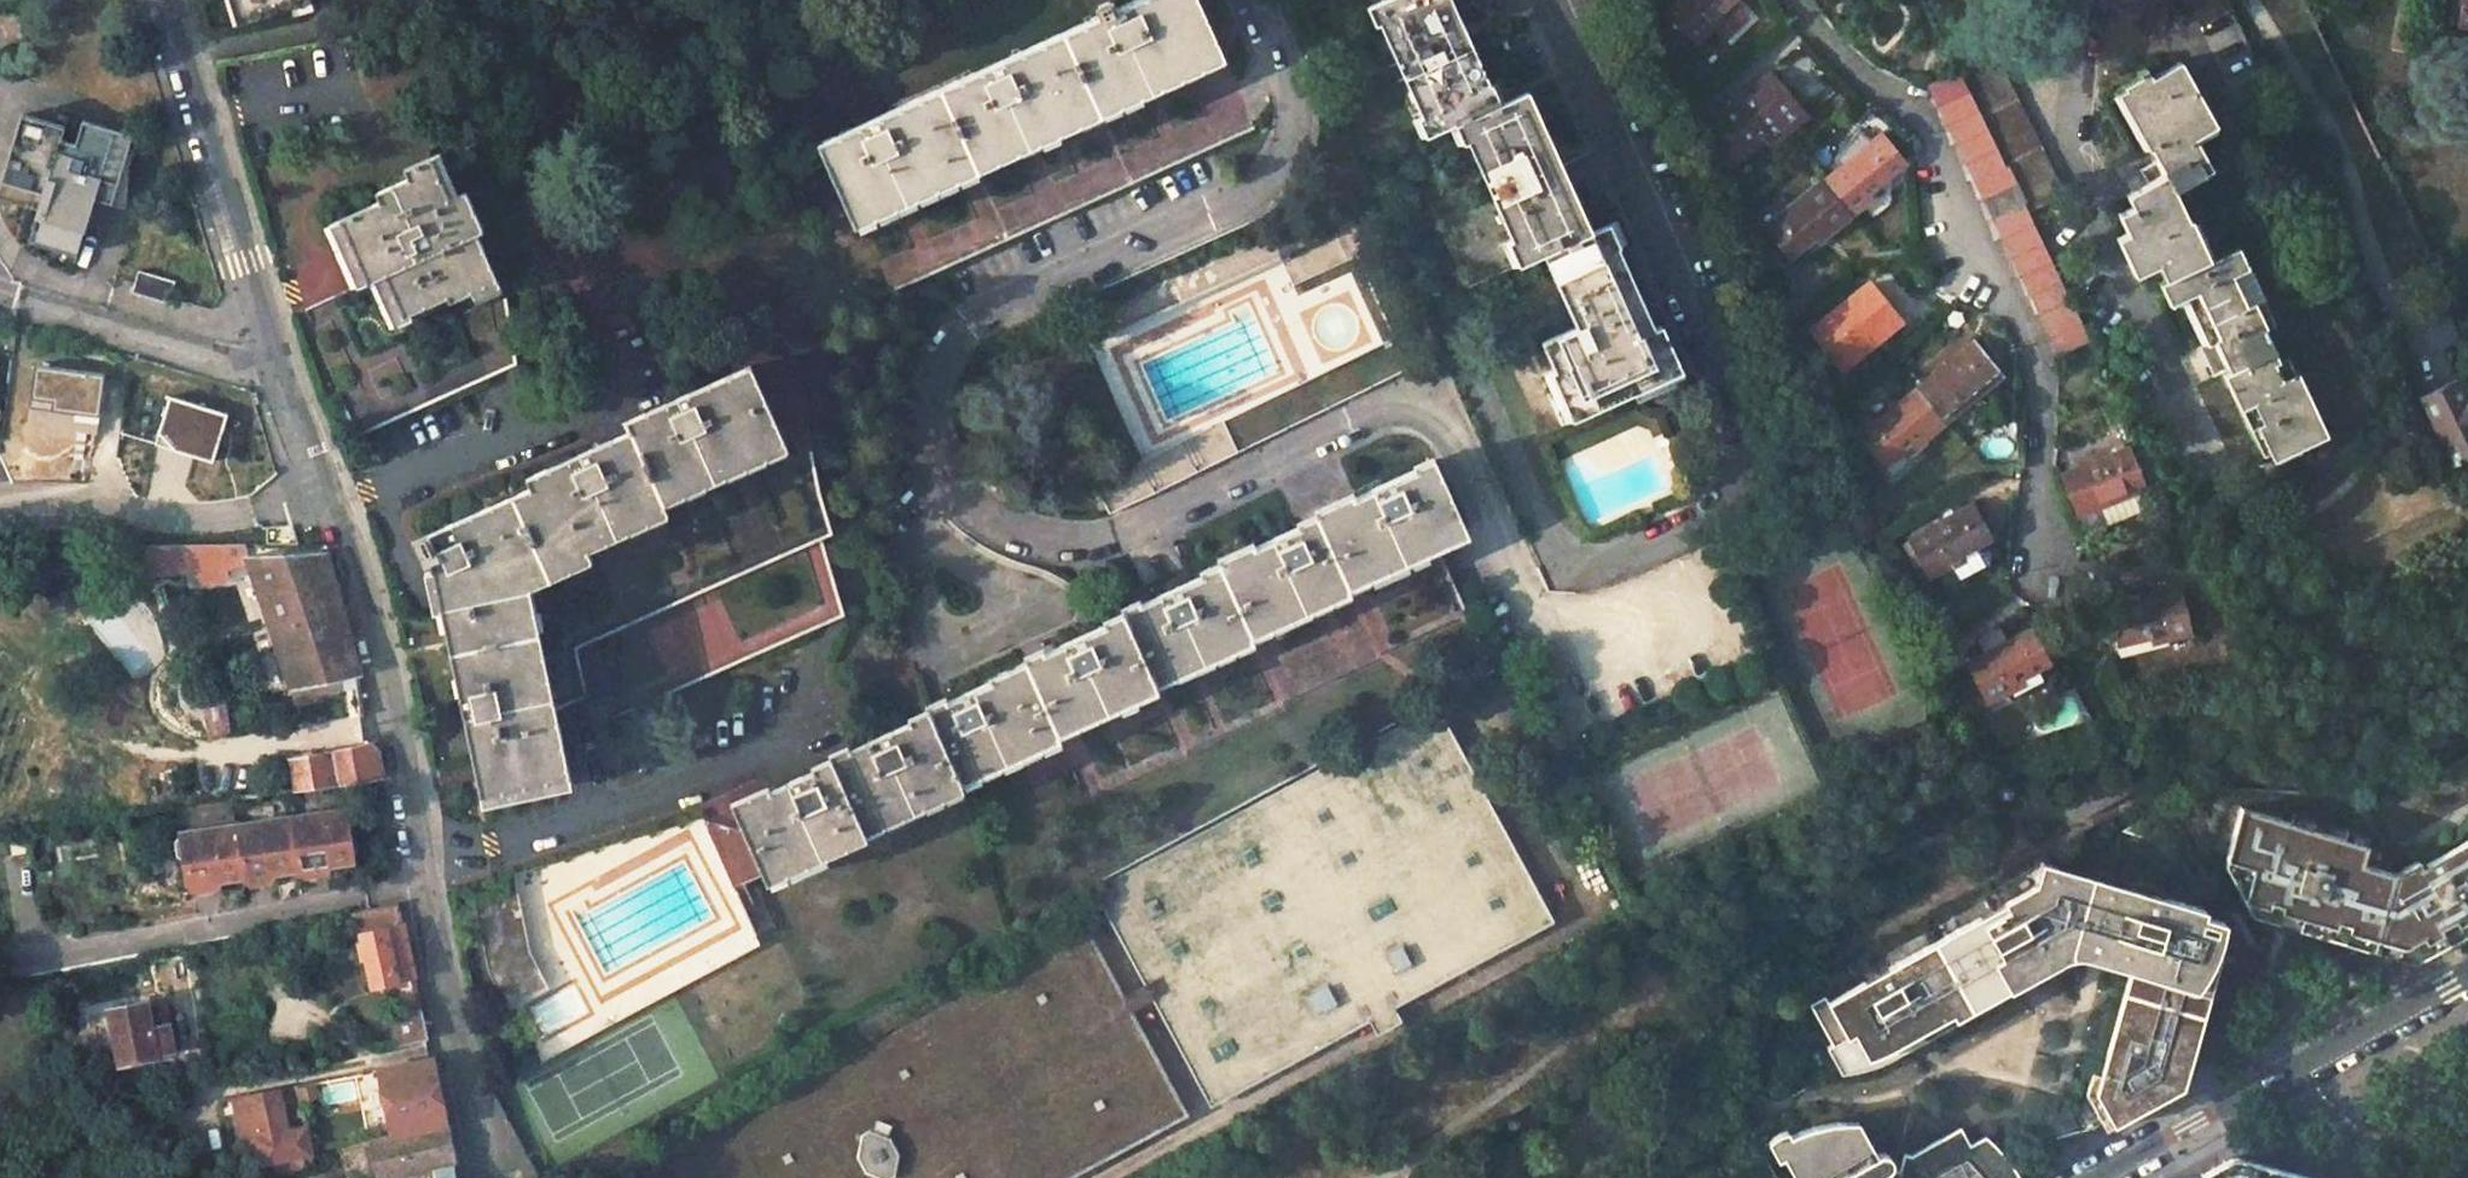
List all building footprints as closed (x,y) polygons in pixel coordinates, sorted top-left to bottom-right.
[(1100,115),(1223,61),(1195,0),(1140,0),(1116,11),(1111,0),(1108,0),(1094,6),(1100,19),(1064,35),(1100,115)] [(1385,0),(1339,0),(1347,18),(1368,8),(1385,0)] [(1448,0),(1385,0),(1368,8),(1426,136),(1457,122),(1496,104),(1448,0)] [(1664,14),(1669,20),(1690,43),(1694,47),(1727,16),(1723,12),(1735,0),(1679,0),(1664,14)] [(2456,19),(2467,21),(2467,0),(2460,0),(2456,19)] [(1690,43),(1669,20),(1656,32),(1676,55),(1690,43)] [(942,90),(977,170),(1100,115),(1064,35),(942,90)] [(2029,213),(2034,224),(2072,206),(1987,37),(1952,54),(1962,74),(1972,95),(1980,113),(1990,132),(1999,152),(2009,172),(2019,191),(2029,213)] [(2117,95),(2146,150),(2151,150),(2166,178),(2127,197),(2133,209),(2119,216),(2128,236),(2118,241),(2135,278),(2157,268),(2164,283),(2160,285),(2170,306),(2196,293),(2217,337),(2212,339),(2228,372),(2222,375),(2238,409),(2251,403),(2259,422),(2253,425),(2270,458),(2322,433),(2295,374),(2279,381),(2270,363),(2277,360),(2263,328),(2272,324),(2236,249),(2210,262),(2191,223),(2188,224),(2172,192),(2211,174),(2191,138),(2213,126),(2179,63),(2150,79),(2146,75),(2124,87),(2125,91),(2117,95)] [(1807,117),(1773,74),(1715,120),(1716,122),(1693,140),(1710,178),(1740,152),(1742,154),(1761,138),(1770,147),(1807,117)] [(1962,74),(1931,91),(1941,110),(1972,95),(1962,74)] [(977,170),(942,90),(820,145),(855,225),(977,170)] [(1466,287),(1539,253),(1588,229),(1524,90),(1496,104),(1457,122),(1476,164),(1421,189),(1444,238),(1466,287)] [(1941,110),(1950,128),(1980,113),(1972,95),(1941,110)] [(1950,128),(1959,147),(1990,132),(1980,113),(1950,128)] [(87,178),(116,188),(132,138),(82,122),(74,147),(59,143),(63,130),(21,117),(1,181),(40,195),(31,228),(81,244),(96,195),(83,190),(87,178)] [(1999,152),(1990,132),(1959,147),(1969,167),(1999,152)] [(1821,181),(1851,220),(1882,195),(1877,189),(1903,169),(1877,136),(1821,181)] [(1969,167),(1978,187),(2009,172),(1999,152),(1969,167)] [(378,199),(339,218),(368,280),(383,273),(403,315),(447,295),(450,301),(495,279),(472,232),(483,226),(465,186),(447,194),(430,153),(404,165),(408,175),(374,190),(378,199)] [(1978,187),(1988,207),(2019,191),(2009,172),(1978,187)] [(1851,220),(1821,181),(1762,228),(1788,261),(1816,238),(1821,244),(1851,220)] [(2029,213),(2019,191),(1988,207),(1998,228),(2029,213)] [(2029,213),(1998,228),(2008,248),(2039,232),(2034,224),(2029,213)] [(1568,409),(1682,357),(1617,216),(1588,229),(1539,253),(1572,325),(1537,341),(1568,409)] [(2008,248),(2018,269),(2049,253),(2039,232),(2008,248)] [(2058,272),(2049,253),(2018,269),(2027,287),(2058,272)] [(2027,287),(2037,308),(2068,294),(2058,272),(2027,287)] [(130,295),(165,308),(173,285),(138,273),(130,295)] [(1868,288),(1791,350),(1811,390),(1871,343),(1866,337),(1891,318),(1868,288)] [(2037,308),(2047,328),(2077,313),(2068,294),(2037,308)] [(2086,331),(2077,313),(2047,328),(2056,346),(2086,331)] [(2096,350),(2086,331),(2056,346),(2065,365),(2096,350)] [(1393,340),(1093,481),(1107,513),(1407,369),(1393,340)] [(1973,345),(1917,389),(1945,425),(1977,400),(1974,395),(1998,376),(1973,345)] [(784,436),(751,362),(624,418),(629,430),(658,493),(784,436)] [(2454,464),(2467,457),(2467,398),(2466,398),(2458,382),(2423,398),(2454,464)] [(1915,449),(1945,425),(1917,389),(1860,434),(1885,465),(1911,445),(1915,449)] [(211,466),(224,419),(167,400),(152,448),(211,466)] [(663,505),(658,493),(629,430),(524,477),(528,486),(511,494),(547,571),(586,553),(582,544),(663,505)] [(2130,451),(2061,478),(2083,534),(2152,507),(2130,451)] [(1408,471),(1352,498),(1350,494),(1311,512),(1312,515),(1347,591),(1466,535),(1430,457),(1406,468),(1408,471)] [(451,656),(529,637),(517,585),(547,571),(511,494),(417,537),(431,566),(451,656)] [(1973,548),(1989,540),(1971,505),(1907,539),(1928,580),(1951,567),(1959,582),(1989,566),(1987,556),(1985,551),(1977,555),(1973,548)] [(1347,591),(1312,515),(1292,525),(1293,527),(1254,546),(1252,542),(1214,560),(1215,563),(1252,638),(1348,593),(1347,591)] [(195,583),(214,580),(229,621),(265,608),(248,557),(247,546),(104,548),(104,573),(191,571),(195,583)] [(248,557),(265,608),(271,624),(342,610),(327,554),(248,557)] [(1195,573),(1196,576),(1139,603),(1137,599),(1116,609),(1117,612),(1154,690),(1254,643),(1252,638),(1215,563),(1195,573)] [(2109,610),(2119,646),(2150,637),(2153,645),(2189,635),(2177,593),(2109,610)] [(271,624),(293,687),(358,673),(342,610),(271,624)] [(1057,740),(1150,697),(1148,693),(1154,690),(1117,612),(1098,621),(1100,624),(1043,651),(1041,647),(1018,658),(1020,661),(1057,740)] [(2047,665),(2031,632),(2006,644),(1999,631),(1981,640),(1988,653),(1967,664),(1987,705),(2020,687),(2018,680),(2047,665)] [(529,637),(451,656),(483,805),(562,787),(529,637)] [(945,701),(943,696),(922,706),(926,713),(961,790),(1059,743),(1057,740),(1020,661),(985,678),(987,681),(945,701)] [(240,693),(200,702),(211,741),(234,736),(228,712),(244,709),(240,693)] [(1374,1036),(1398,1022),(1391,1008),(1550,923),(1435,708),(1093,892),(1209,1106),(1366,1022),(1374,1036)] [(765,885),(864,838),(863,836),(961,790),(926,713),(826,759),(827,762),(730,808),(765,885)] [(292,759),(296,790),(384,776),(379,753),(372,744),(292,759)] [(2368,813),(2362,802),(2200,795),(2189,801),(2184,792),(2172,799),(2224,890),(2235,883),(2251,913),(2265,917),(2285,922),(2411,957),(2467,926),(2467,756),(2368,813)] [(348,810),(238,827),(233,800),(232,800),(196,806),(201,833),(182,835),(173,846),(175,859),(187,867),(191,886),(200,895),(218,892),(222,881),(249,877),(258,887),(272,884),(276,873),(303,869),(310,878),(328,875),(332,864),(355,861),(348,810)] [(2041,868),(1805,999),(1831,1049),(1834,1048),(1850,1077),(1883,1067),(1895,1060),(1893,1057),(2016,989),(2013,983),(2068,953),(2087,960),(2086,964),(2096,967),(2128,976),(2093,1080),(2086,1078),(2079,1099),(2098,1131),(2176,1087),(2192,1039),(2226,937),(2210,906),(2206,910),(2204,916),(2171,905),(2168,911),(2159,908),(2161,904),(2156,903),(2154,903),(2151,903),(2148,904),(2144,905),(2118,896),(2061,877),(2052,862),(2041,868)] [(530,952),(519,897),(474,906),(488,972),(509,1011),(549,988),(530,952)] [(1082,922),(648,1160),(615,1177),(1073,1177),(1188,1116),(1082,922)] [(364,934),(373,985),(414,977),(402,927),(364,934)] [(165,998),(109,1009),(119,1062),(175,1051),(165,998)] [(427,1039),(421,1012),(392,1017),(397,1045),(427,1039)] [(1825,1052),(1839,1080),(1850,1077),(1834,1048),(1831,1049),(1825,1052)] [(411,1111),(416,1133),(371,1143),(378,1177),(395,1177),(454,1164),(458,1164),(449,1125),(446,1125),(432,1060),(379,1070),(388,1116),(411,1111)] [(277,1089),(241,1097),(256,1167),(248,1169),(250,1177),(285,1177),(316,1170),(307,1126),(286,1130),(277,1089)] [(2009,1173),(2004,1167),(2000,1161),(1993,1153),(1986,1147),(1977,1139),(1962,1147),(1953,1130),(1902,1158),(1896,1156),(1891,1172),(1883,1169),(1883,1168),(1883,1166),(1882,1164),(1882,1163),(1881,1161),(1878,1160),(1876,1159),(1874,1158),(1872,1159),(1869,1160),(1857,1135),(1846,1141),(1837,1125),(1835,1125),(1825,1125),(1820,1126),(1816,1126),(1807,1129),(1799,1133),(1791,1137),(1788,1140),(1786,1142),(1788,1146),(1775,1152),(1788,1177),(2011,1177),(2009,1173)] [(2202,1170),(2206,1177),(2316,1177),(2230,1154),(2202,1170)]
